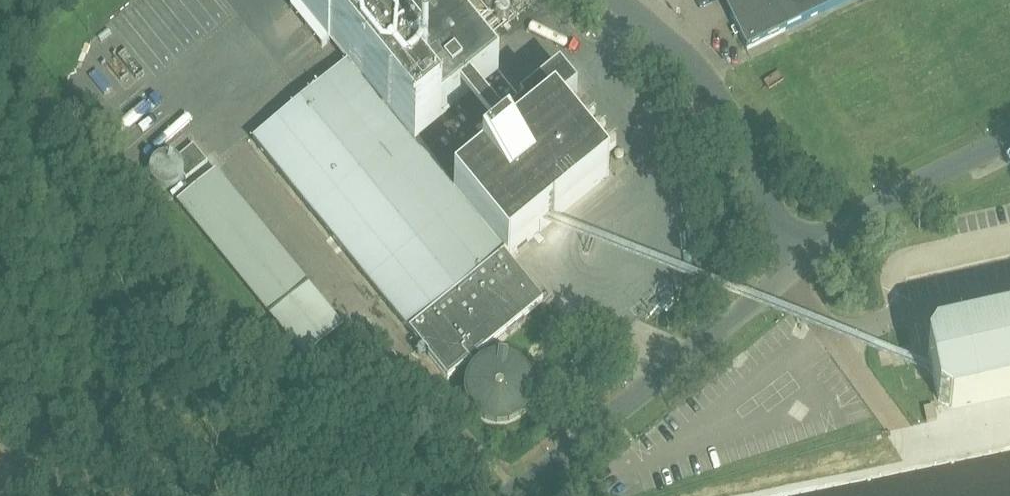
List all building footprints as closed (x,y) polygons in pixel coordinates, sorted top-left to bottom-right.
[(253,141),(409,331),(408,332),(448,380),(467,364),(477,376),(475,379),(473,384),(472,388),(472,393),(472,398),(473,402),(475,406),(478,410),(481,414),(485,416),(489,418),(494,419),(498,420),(503,419),(508,418),(512,416),(516,414),(519,410),(521,407),(518,405),(519,403),(520,399),(521,395),(520,391),(519,387),(518,383),(515,380),(512,377),(509,374),(511,371),(504,369),(505,361),(496,360),(495,368),(494,368),(492,368),(490,369),(489,370),(487,370),(486,372),(486,373),(474,359),(540,305),(504,260),(606,177),(551,111),(573,93),(557,73),(519,104),(474,49),(493,34),(465,0),(298,0),(295,2),(327,41),(328,40),(347,63),(253,141)] [(847,0),(723,0),(747,49),(847,0)] [(153,8),(146,13),(164,33),(170,28),(153,8)] [(162,163),(165,192),(190,190),(187,160),(162,163)] [(177,202),(177,203),(305,359),(343,327),(216,170),(177,202)] [(936,339),(927,353),(931,370),(937,400),(951,409),(1009,396),(1009,323),(936,339)] [(934,406),(924,408),(926,422),(936,420),(934,406)]
